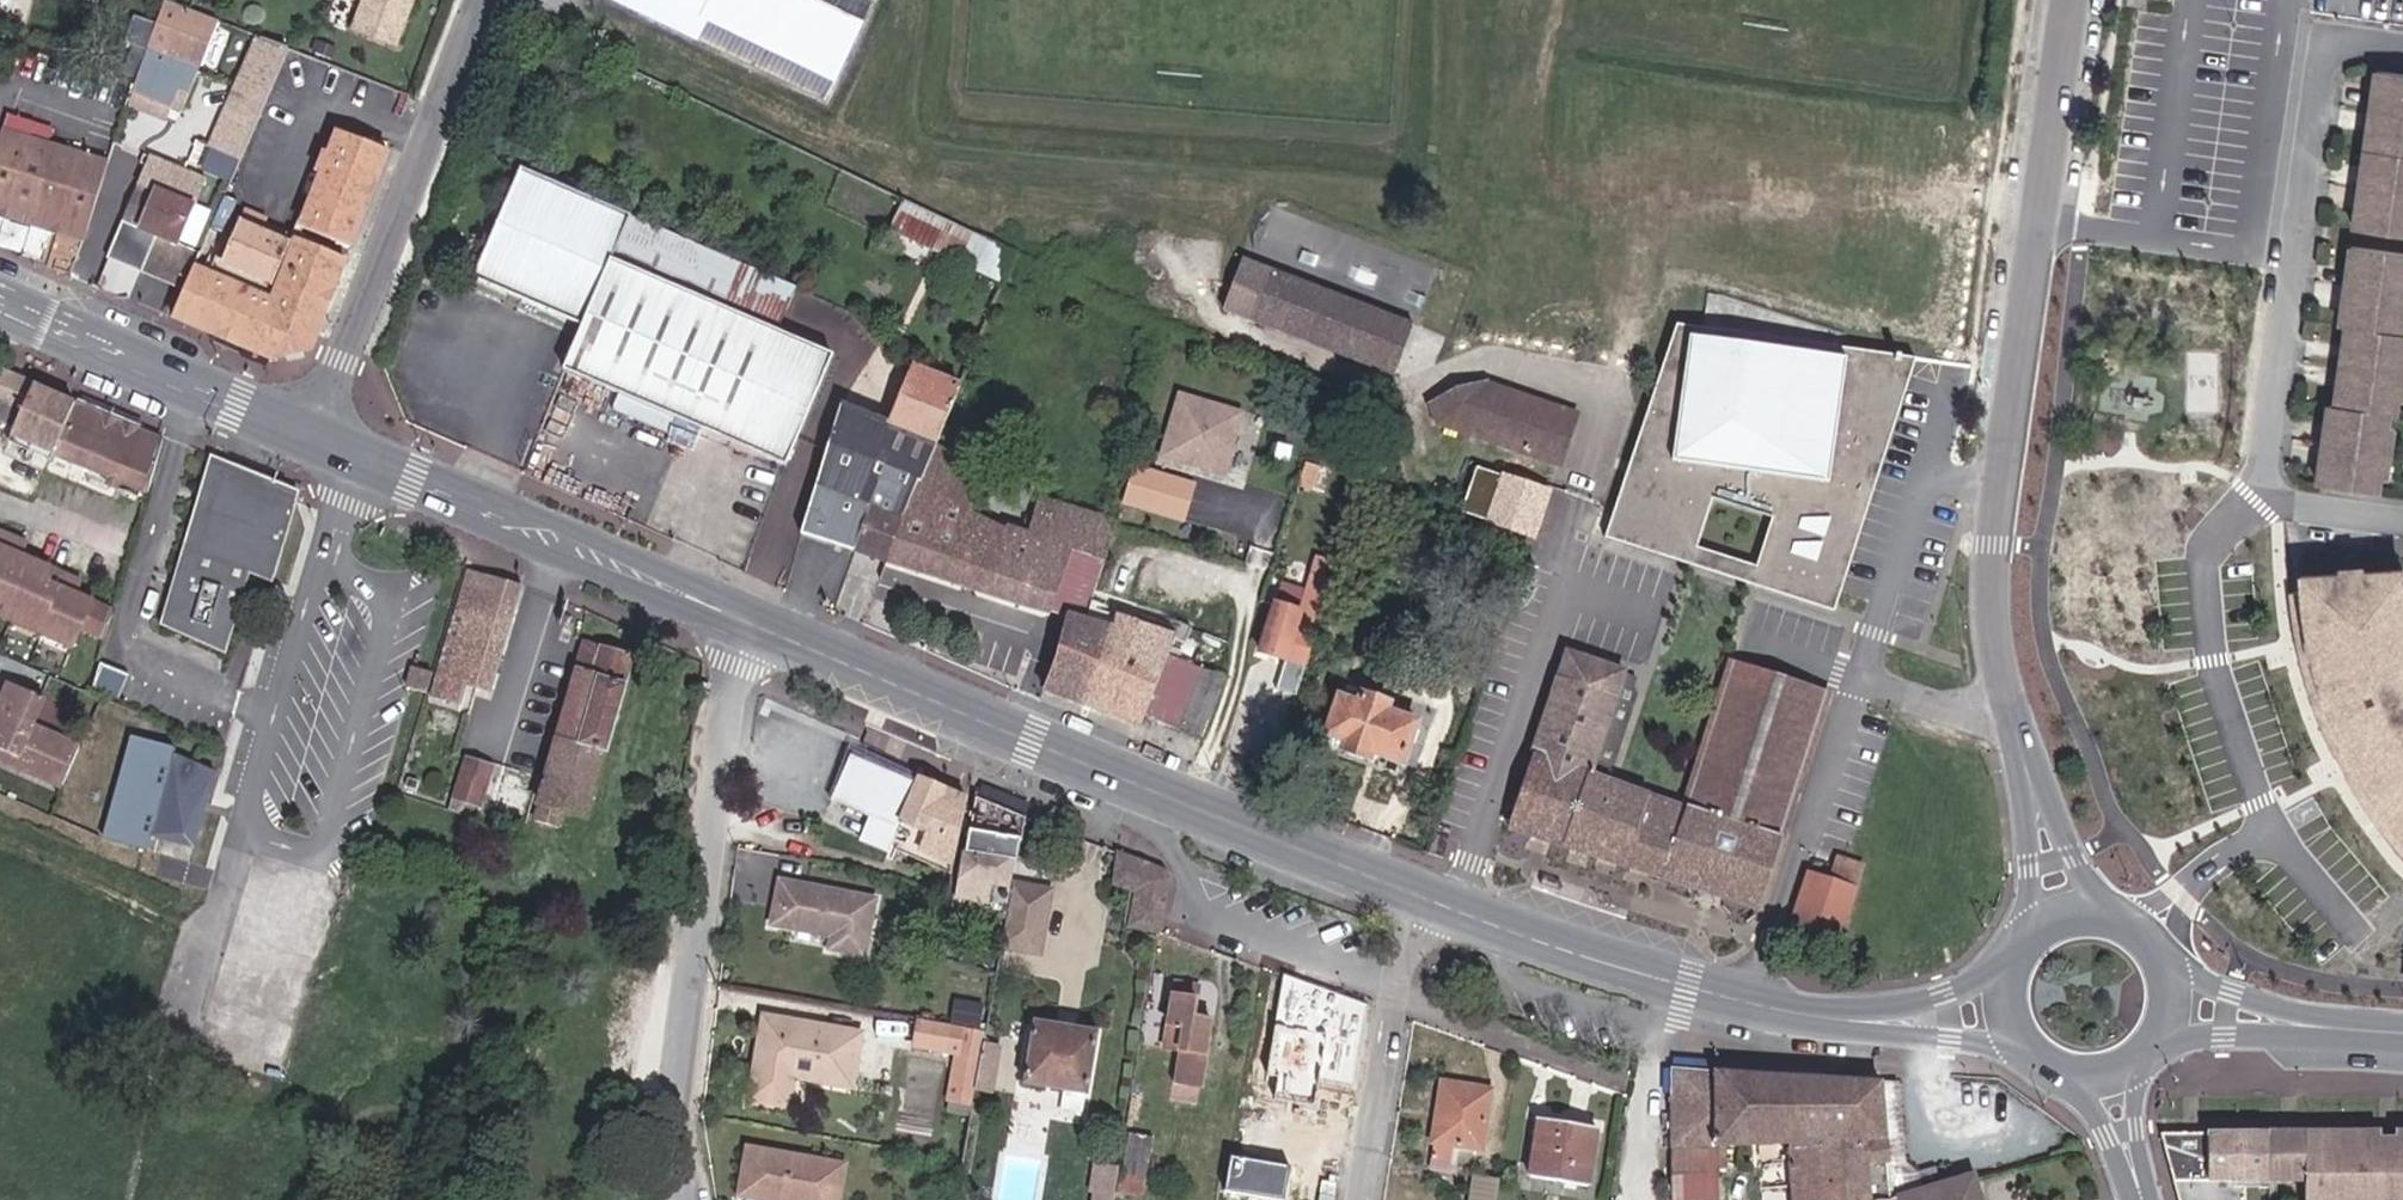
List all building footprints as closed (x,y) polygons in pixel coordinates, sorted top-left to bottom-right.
[(412,0),(365,0),(354,29),(394,45),(412,0)] [(871,0),(616,0),(825,99),(871,0)] [(171,109),(172,109),(175,101),(185,105),(219,22),(164,1),(143,69),(134,94),(171,109)] [(259,37),(241,78),(271,91),(289,49),(259,37)] [(2374,71),(2369,110),(2402,115),(2402,75),(2374,71)] [(271,91),(241,78),(227,110),(256,123),(271,91)] [(171,109),(134,94),(130,105),(167,120),(171,109)] [(256,123),(227,110),(210,149),(240,161),(256,123)] [(2369,110),(2364,149),(2402,155),(2402,115),(2369,110)] [(46,145),(51,128),(7,115),(2,132),(46,145)] [(108,164),(46,145),(2,132),(0,138),(0,205),(87,232),(108,164)] [(350,247),(388,151),(339,132),(301,228),(350,247)] [(2364,149),(2358,189),(2402,195),(2402,155),(2364,149)] [(194,266),(200,253),(177,244),(204,181),(151,159),(110,256),(146,272),(185,288),(194,266)] [(582,326),(629,216),(520,169),(472,280),(582,326)] [(2358,189),(2353,228),(2402,236),(2402,195),(2358,189)] [(1003,284),(1016,254),(903,200),(889,230),(1003,284)] [(310,350),(345,260),(276,232),(274,238),(262,233),(267,218),(244,209),(223,260),(216,257),(209,272),(194,266),(185,288),(172,317),(272,359),(310,350)] [(777,331),(796,287),(629,216),(582,326),(563,370),(594,383),(619,394),(612,410),(668,435),(675,418),(786,466),(833,355),(777,331)] [(2350,247),(2344,286),(2402,293),(2402,254),(2350,247)] [(1223,311),(1393,376),(1413,324),(1243,259),(1223,311)] [(1425,295),(1437,267),(1417,259),(1405,287),(1425,295)] [(2402,313),(2402,293),(2344,286),(2339,325),(2345,326),(2400,333),(2402,313)] [(1910,358),(1676,325),(1610,530),(1688,555),(1709,490),(1790,516),(1769,581),(1831,601),(1910,358)] [(2402,358),(2402,334),(2400,333),(2345,326),(2340,365),(2401,374),(2402,358)] [(2395,414),(2401,374),(2340,365),(2334,405),(2388,413),(2395,414)] [(935,447),(961,387),(911,367),(889,422),(841,403),(815,486),(870,506),(902,519),(918,481),(920,483),(935,447)] [(68,401),(34,386),(0,370),(0,402),(22,412),(12,434),(51,453),(68,401)] [(571,441),(594,383),(563,370),(542,430),(571,441)] [(1434,413),(1489,384),(1458,390),(1430,405),(1434,413)] [(1484,440),(1502,389),(1489,384),(1434,413),(1438,424),(1484,440)] [(1495,443),(1513,392),(1502,389),(1484,440),(1495,443)] [(1559,465),(1575,418),(1539,405),(1540,402),(1513,392),(1495,443),(1559,465)] [(1226,474),(1245,413),(1183,394),(1164,456),(1188,463),(1190,459),(1204,463),(1202,467),(1226,474)] [(52,453),(74,404),(68,401),(51,453),(52,453)] [(148,494),(164,440),(74,404),(52,453),(108,477),(122,482),(148,494)] [(2383,452),(2388,413),(2334,405),(2330,405),(2328,404),(2322,442),(2383,452)] [(2378,490),(2383,452),(2322,442),(2317,481),(2378,490)] [(918,481),(902,519),(887,563),(1064,619),(1066,615),(1085,620),(1104,562),(1116,523),(1038,500),(1027,534),(1005,528),(1003,530),(971,515),(990,467),(935,447),(920,483),(918,481)] [(211,454),(184,544),(195,549),(218,470),(297,503),(300,492),(256,473),(211,454)] [(1190,459),(1188,463),(1202,467),(1204,463),(1190,459)] [(1486,521),(1501,476),(1477,469),(1463,513),(1486,521)] [(184,544),(159,626),(226,655),(251,574),(273,584),(297,503),(218,470),(195,549),(184,544)] [(1534,537),(1549,492),(1501,476),(1486,521),(1534,537)] [(854,552),(870,506),(815,486),(800,534),(854,552)] [(1790,516),(1709,490),(1688,555),(1769,581),(1790,516)] [(887,563),(902,519),(870,506),(854,552),(853,554),(866,558),(860,572),(880,579),(886,565),(887,563)] [(9,604),(4,617),(71,646),(80,627),(104,637),(112,612),(90,602),(76,596),(70,593),(75,581),(58,573),(53,586),(31,576),(37,564),(21,557),(15,554),(20,542),(3,534),(0,540),(0,600),(9,604)] [(2300,576),(2302,590),(2312,656),(2326,704),(2365,785),(2402,836),(2402,569),(2300,576)] [(490,691),(521,588),(467,572),(459,599),(467,600),(464,610),(457,607),(431,695),(461,703),(466,684),(490,691)] [(1304,590),(1282,583),(1275,605),(1297,612),(1304,590)] [(2302,590),(2292,590),(2302,659),(2338,757),(2376,819),(2402,853),(2402,836),(2365,785),(2326,704),(2312,656),(2302,590)] [(1306,666),(1319,626),(1306,623),(1308,615),(1297,612),(1275,605),(1260,652),(1306,666)] [(1143,716),(1173,639),(1175,636),(1115,615),(1111,627),(1085,620),(1066,615),(1064,619),(1043,689),(1140,726),(1143,716)] [(1201,738),(1225,678),(1201,669),(1207,652),(1173,639),(1143,716),(1201,738)] [(577,847),(605,751),(606,751),(625,686),(623,686),(631,657),(584,644),(530,834),(577,847)] [(1780,837),(1826,696),(1735,666),(1689,808),(1604,780),(1607,771),(1614,767),(1638,694),(1634,687),(1637,678),(1624,674),(1624,671),(1566,652),(1508,829),(1701,892),(1717,896),(1759,910),(1782,838),(1780,837)] [(425,693),(432,673),(413,667),(407,688),(425,693)] [(44,699),(8,683),(0,702),(0,761),(60,787),(79,746),(44,730),(42,735),(30,730),(44,699)] [(1403,764),(1418,723),(1387,712),(1390,705),(1362,695),(1359,704),(1339,697),(1326,735),(1345,742),(1342,750),(1370,760),(1373,754),(1403,764)] [(215,773),(134,739),(107,839),(143,848),(148,836),(194,848),(215,773)] [(897,834),(919,779),(863,755),(851,758),(840,782),(832,801),(869,817),(860,838),(889,850),(896,833),(897,834)] [(480,807),(493,767),(468,759),(450,811),(472,819),(476,806),(480,807)] [(952,866),(965,799),(919,779),(897,834),(922,845),(919,851),(952,866)] [(1006,883),(1010,861),(1015,862),(1019,839),(970,831),(969,830),(958,896),(984,901),(983,909),(1007,912),(1011,884),(1006,883)] [(1159,932),(1169,878),(1164,871),(1119,854),(1115,883),(1132,890),(1137,892),(1130,928),(1159,932)] [(1840,937),(1863,867),(1839,859),(1831,881),(1809,874),(1794,922),(1840,937)] [(863,956),(874,899),(780,881),(772,925),(792,929),(793,926),(832,934),(830,949),(863,956)] [(1043,955),(1054,892),(1013,884),(1001,947),(1043,955)] [(1201,1088),(1211,1026),(1194,1024),(1195,1018),(1198,998),(1172,995),(1163,1050),(1180,1053),(1175,1084),(1201,1088)] [(982,1030),(986,1008),(959,1004),(956,1025),(982,1030)] [(850,1088),(860,1034),(764,1016),(755,1066),(760,1067),(754,1101),(788,1107),(794,1077),(850,1088)] [(983,1046),(985,1033),(917,1021),(913,1045),(958,1052),(949,1100),(972,1104),(975,1087),(983,1046)] [(1088,1096),(1099,1031),(1035,1021),(1024,1085),(1088,1096)] [(1319,1085),(1328,1035),(1276,1025),(1267,1075),(1283,1078),(1280,1096),(1312,1102),(1316,1084),(1319,1085)] [(990,1090),(997,1048),(983,1046),(975,1087),(990,1090)] [(1880,1082),(1678,1067),(1672,1076),(1673,1199),(1717,1199),(1716,1169),(1726,1169),(1726,1146),(1790,1144),(1794,1199),(1890,1199),(1884,1139),(1886,1139),(1880,1082)] [(1482,1150),(1491,1092),(1467,1088),(1467,1087),(1442,1083),(1429,1169),(1455,1172),(1456,1164),(1450,1163),(1453,1145),(1482,1150)] [(1588,1187),(1597,1128),(1539,1119),(1529,1178),(1588,1187)] [(1143,1195),(1155,1137),(1129,1132),(1118,1190),(1143,1195)] [(2245,1183),(2260,1183),(2260,1190),(2277,1190),(2277,1182),(2305,1182),(2305,1199),(2402,1199),(2402,1132),(2395,1132),(2395,1144),(2378,1144),(2378,1132),(2212,1133),(2161,1134),(2173,1181),(2179,1199),(2245,1199),(2245,1183)] [(1261,1165),(1265,1143),(1250,1140),(1246,1162),(1261,1165)] [(844,1165),(748,1148),(739,1195),(768,1199),(838,1199),(844,1165)] [(1121,1153),(1104,1151),(1097,1191),(1114,1194),(1121,1153)] [(1973,1175),(1897,1198),(1897,1199),(1981,1199),(1973,1175)] [(1499,1181),(1475,1177),(1471,1199),(1496,1199),(1499,1181)]
